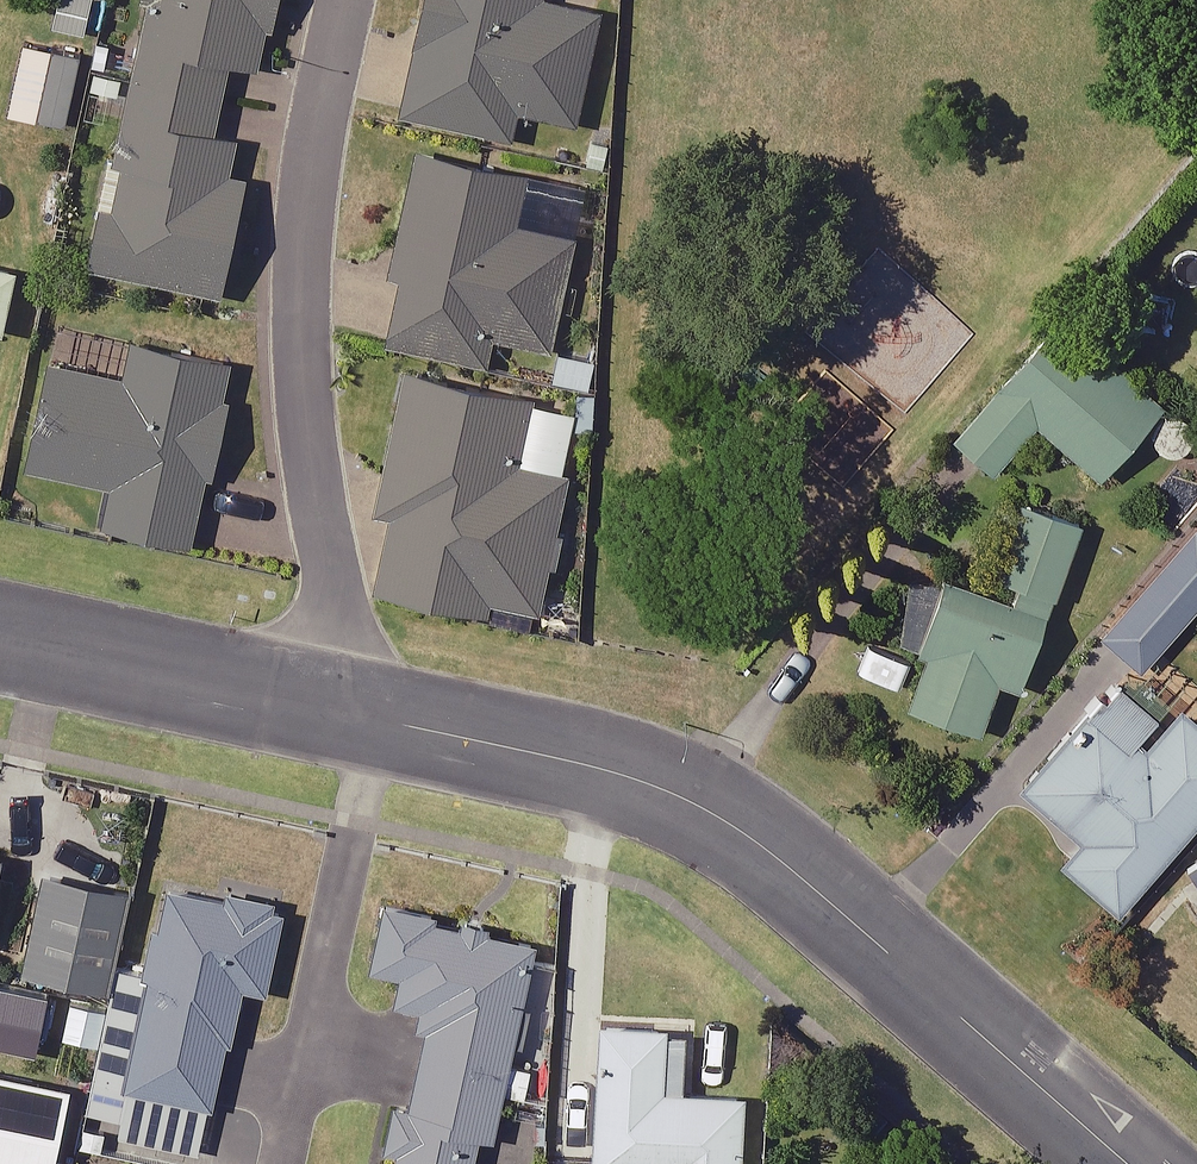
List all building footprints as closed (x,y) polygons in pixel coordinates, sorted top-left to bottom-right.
[(121,159),(131,161),(121,216),(108,212),(95,271),(232,302),(259,181),(240,177),(246,143),(224,138),(240,68),(266,74),(274,32),(285,34),(292,0),(157,0),(121,159)] [(408,121),(522,145),(528,118),(587,131),(612,15),(552,2),(552,0),(434,0),(408,121)] [(77,129),(91,59),(33,47),(18,116),(77,129)] [(599,190),(426,150),(395,283),(410,286),(396,347),(498,370),(504,341),(561,355),(599,190)] [(15,338),(29,273),(0,267),(0,335),(15,338)] [(1058,313),(950,437),(985,467),(1029,417),(1091,471),(1155,397),(1058,313)] [(242,367),(141,346),(134,379),(53,362),(31,472),(112,489),(105,527),(204,548),(242,367)] [(532,466),(546,398),(412,370),(381,519),(400,523),(385,596),(497,618),(499,608),(550,618),(579,475),(532,466)] [(1073,515),(1012,494),(985,570),(1047,591),(1073,515)] [(1191,520),(1093,628),(1134,664),(1196,594),(1196,525),(1191,520)] [(1041,604),(935,567),(908,642),(921,646),(903,696),(975,722),(992,676),(1012,683),(1041,604)] [(1011,780),(1072,833),(1053,856),(1110,905),(1196,805),(1196,719),(1173,698),(1137,740),(1125,730),(1117,739),(1077,704),(1011,780)] [(125,884),(35,866),(14,967),(103,986),(125,884)] [(216,892),(158,879),(113,1084),(207,1105),(235,982),(261,987),(281,896),(219,883),(216,892)] [(1184,898),(1196,917),(1196,889),(1184,898)] [(375,896),(362,963),(392,969),(385,997),(410,1002),(406,1020),(417,1022),(402,1101),(387,1098),(376,1144),(389,1146),(386,1163),(466,1163),(473,1132),(487,1134),(527,934),(427,915),(428,906),(375,896)] [(32,1048),(46,989),(0,978),(0,1041),(32,1048)] [(589,1013),(582,1160),(660,1163),(730,1163),(734,1083),(652,1078),(655,1017),(589,1013)] [(0,1063),(0,1163),(45,1163),(64,1077),(0,1063)]
